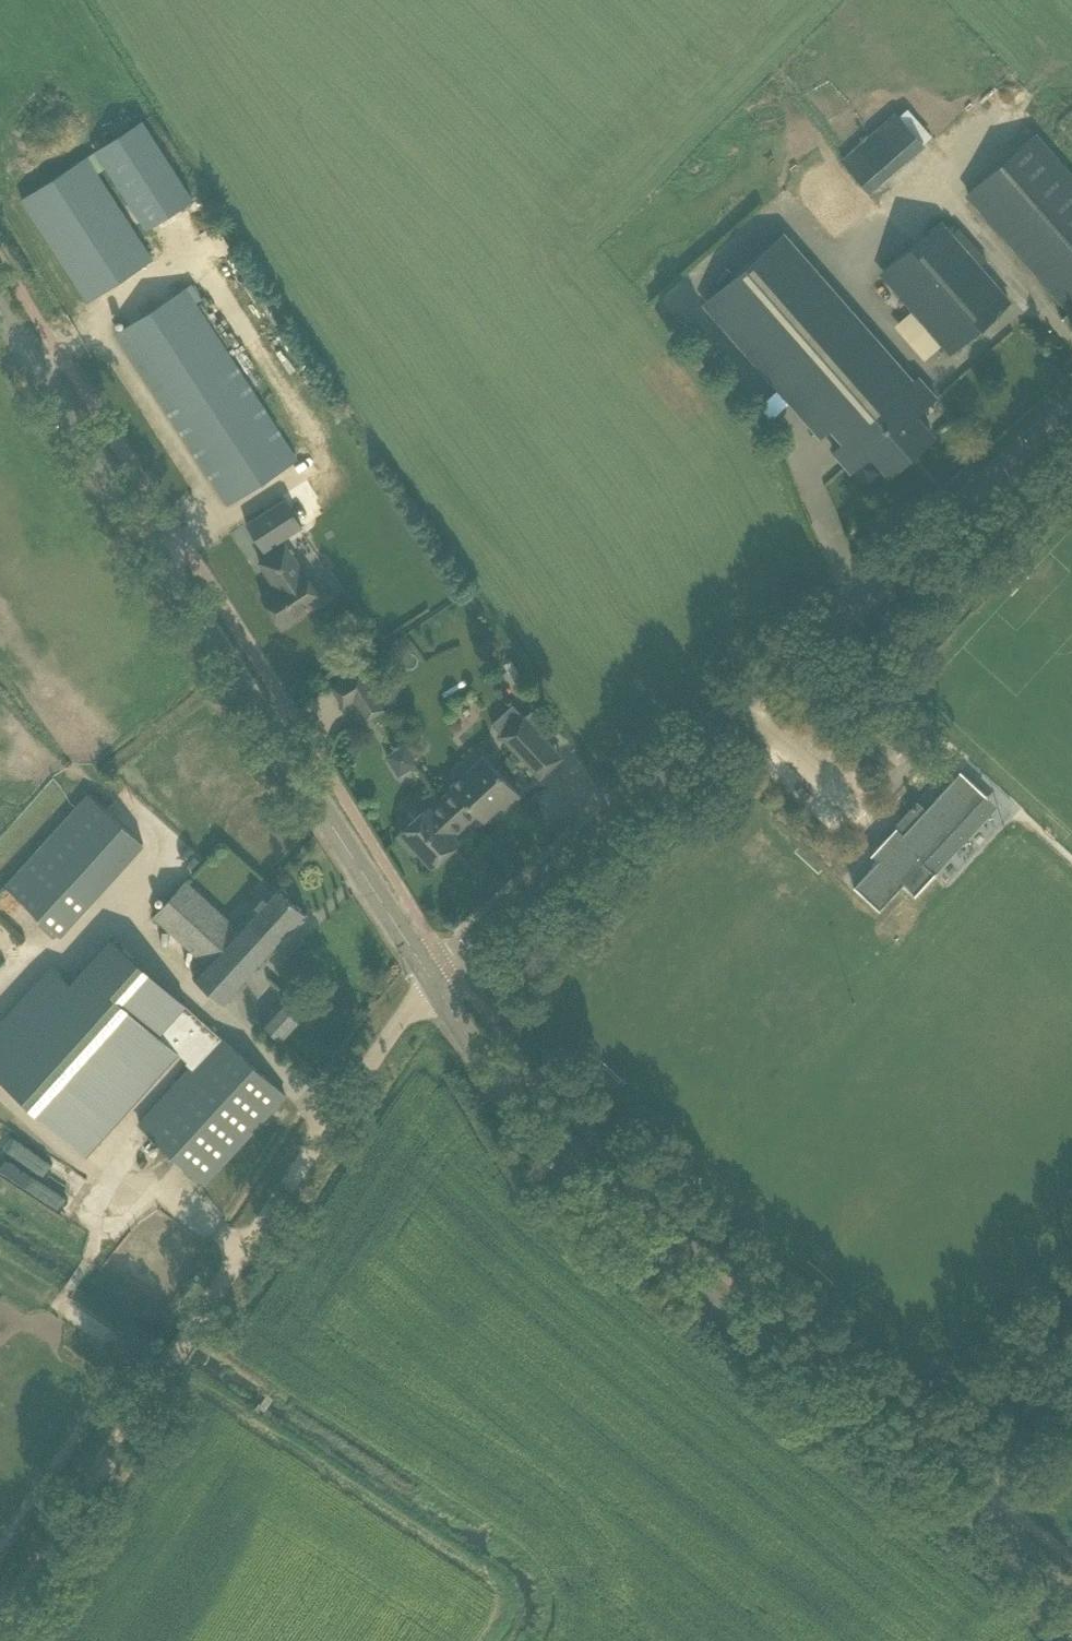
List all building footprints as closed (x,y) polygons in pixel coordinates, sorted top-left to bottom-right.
[(871,193),(927,144),(924,142),(931,136),(907,108),(900,115),(897,111),(842,159),(871,193)] [(41,187),(23,199),(88,300),(106,288),(152,259),(97,173),(105,167),(146,230),(194,199),(187,189),(143,121),(134,127),(117,138),(87,158),(41,187)] [(1036,134),(967,194),(1071,312),(1071,175),(1036,134)] [(952,351),(1009,301),(979,268),(988,261),(959,229),(950,236),(938,222),(882,272),(952,351)] [(932,434),(915,415),(936,397),(918,377),(913,381),(783,232),(713,293),(850,436),(834,451),(851,471),(872,453),(889,472),(932,434)] [(136,321),(117,333),(228,503),(246,492),(297,459),(292,451),(196,305),(202,301),(191,285),(186,288),(136,321)] [(284,498),(245,523),(264,552),(303,527),(284,498)] [(282,627),(300,616),(324,600),(303,569),(302,570),(286,545),(260,562),(276,587),(262,596),(282,627)] [(344,706),(375,687),(362,667),(332,685),(344,706)] [(546,739),(522,714),(501,734),(524,760),(546,739)] [(386,753),(399,775),(418,764),(406,741),(386,753)] [(453,787),(441,797),(467,825),(478,814),(484,820),(500,805),(504,809),(520,795),(506,779),(484,756),(451,786),(453,787)] [(915,895),(936,873),(935,872),(934,873),(922,862),(985,795),(986,796),(987,795),(960,770),(959,771),(960,772),(903,834),(897,828),(898,827),(897,826),(871,854),(872,855),(879,860),(855,886),(854,885),(853,886),(880,910),(881,909),(880,908),(903,883),(915,893),(914,894),(915,895)] [(455,835),(467,825),(441,797),(430,808),(428,806),(396,835),(414,855),(418,852),(432,868),(461,841),(455,835)] [(32,858),(6,887),(60,935),(86,907),(32,858)] [(185,881),(154,915),(147,922),(199,969),(193,975),(225,1004),(307,914),(275,885),(237,928),(185,881)] [(186,1003),(112,937),(0,1061),(0,1079),(86,1157),(180,1053),(208,1024),(186,1003)] [(308,1011),(287,993),(261,1022),(282,1040),(308,1011)] [(205,1183),(286,1095),(208,1024),(180,1053),(189,1061),(186,1064),(190,1068),(140,1124),(205,1183)] [(152,1206),(133,1237),(193,1274),(212,1244),(152,1206)] [(1062,1300),(1071,1308),(1071,1287),(1062,1300)]
